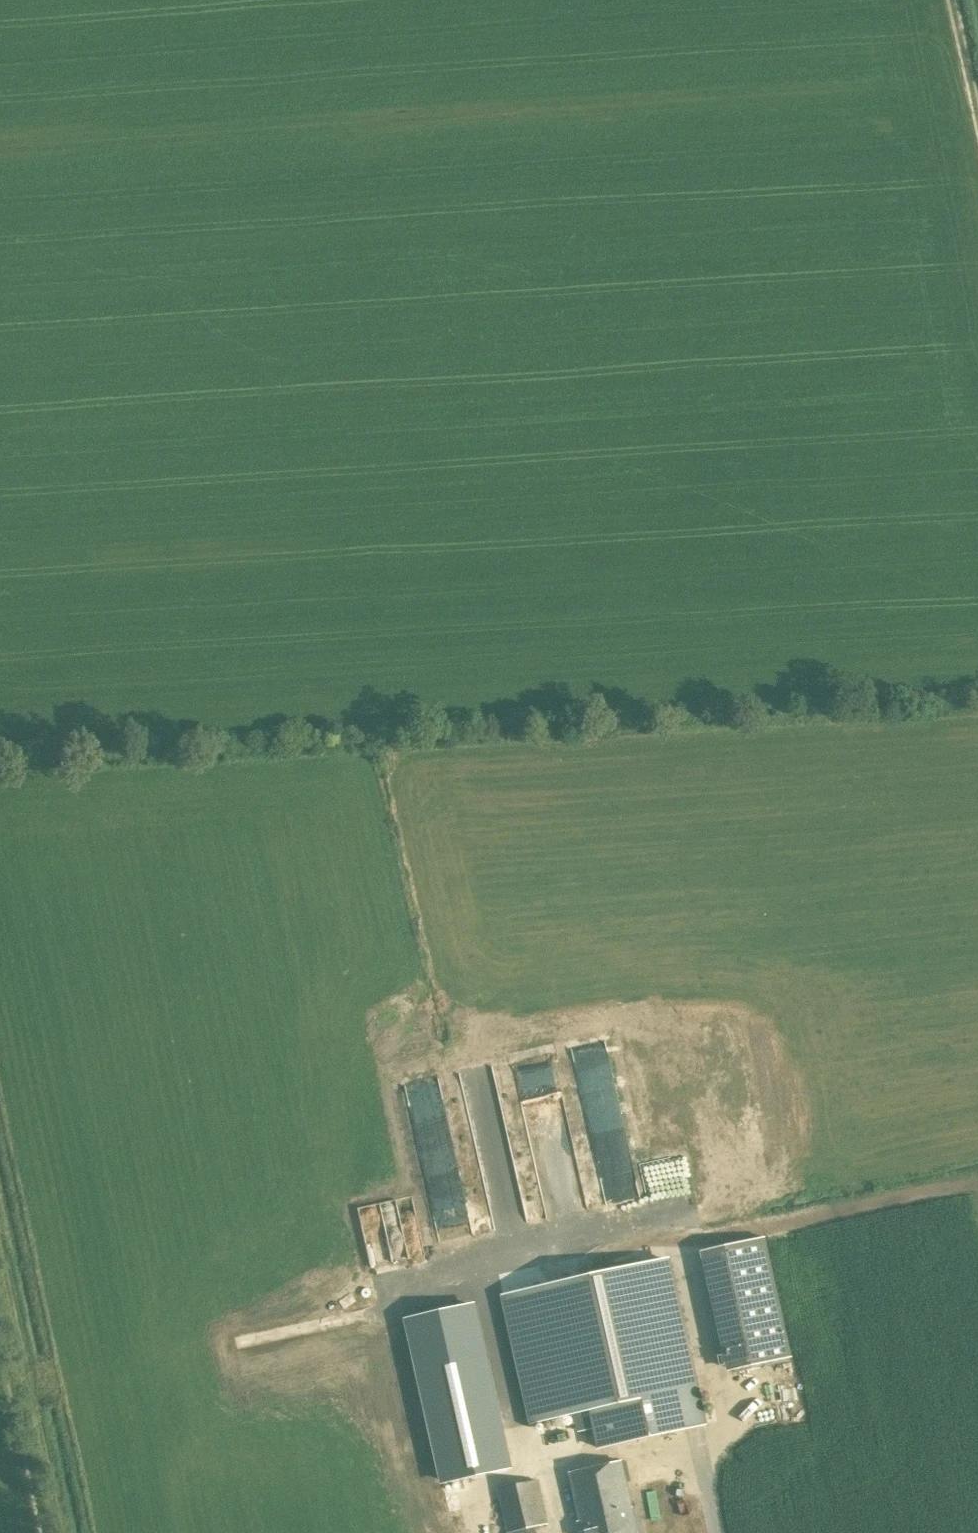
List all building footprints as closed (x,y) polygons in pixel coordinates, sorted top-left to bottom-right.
[(725,1370),(791,1357),(767,1235),(700,1249),(725,1370)] [(533,1423),(590,1410),(598,1449),(708,1424),(670,1257),(587,1277),(505,1296),(533,1423)] [(409,1320),(446,1483),(508,1469),(471,1306),(409,1320)] [(621,1460),(569,1472),(583,1532),(638,1532),(621,1460)] [(535,1527),(548,1524),(538,1480),(497,1489),(506,1532),(536,1532),(535,1527)]
